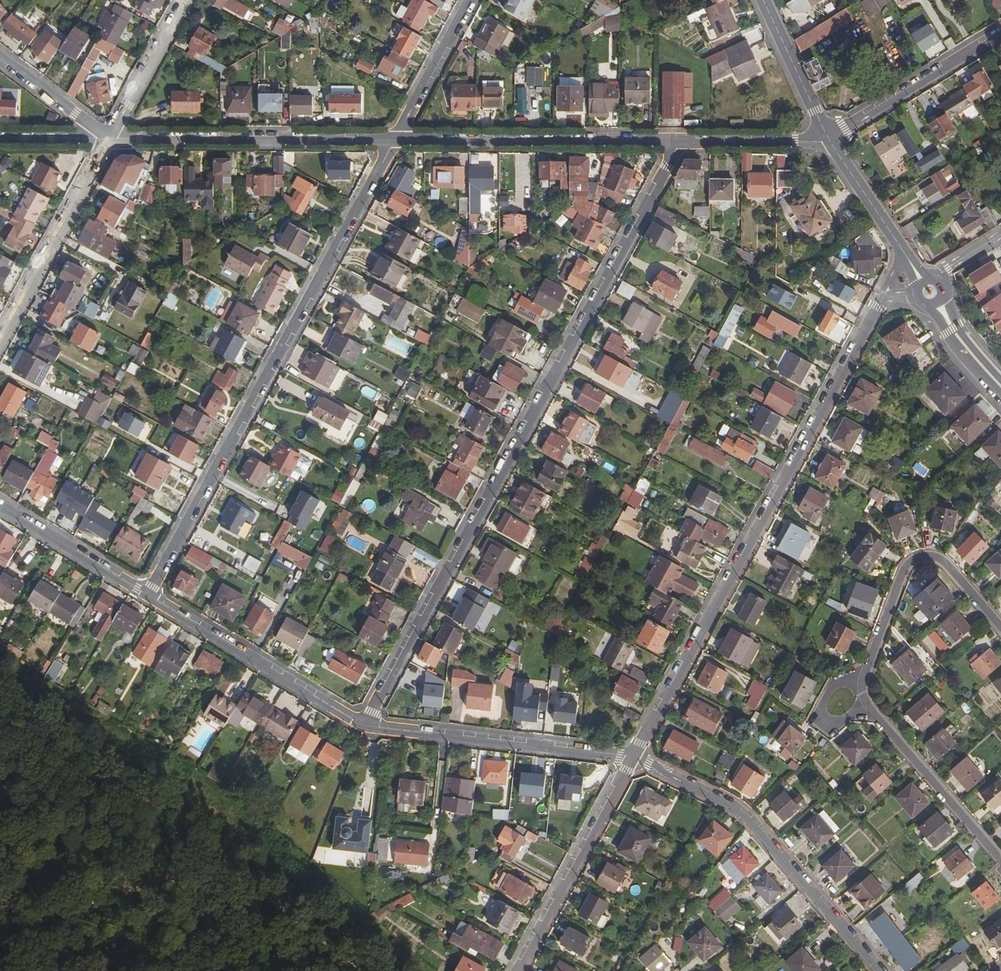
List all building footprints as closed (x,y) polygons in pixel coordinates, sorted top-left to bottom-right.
[(135,7),(153,17),(157,9),(158,7),(161,8),(166,0),(138,0),(135,7)] [(221,10),(223,6),(241,16),(245,9),(241,7),(242,4),(234,0),(210,0),(209,3),(221,10)] [(420,28),(422,29),(430,15),(435,6),(430,3),(424,0),(412,0),(408,9),(402,5),(396,15),(403,19),(420,28)] [(441,9),(445,3),(439,0),(432,0),(430,3),(435,6),(439,8),(441,9)] [(504,9),(523,20),(535,0),(509,0),(504,9)] [(619,7),(607,0),(598,0),(589,13),(597,20),(605,15),(619,7)] [(725,0),(724,0),(707,8),(705,9),(708,13),(718,38),(738,30),(725,0)] [(787,4),(792,13),(804,15),(820,5),(818,1),(820,0),(794,0),(787,4)] [(888,3),(886,0),(862,0),(859,2),(868,16),(888,3)] [(995,10),(1000,6),(1000,5),(998,0),(989,0),(995,10)] [(98,38),(115,47),(132,15),(117,5),(111,15),(106,12),(98,27),(103,30),(98,38)] [(434,17),(439,8),(435,6),(430,15),(434,17)] [(605,15),(605,22),(605,24),(605,31),(620,30),(620,14),(620,6),(619,7),(605,15)] [(847,8),(795,40),(801,52),(853,20),(847,8)] [(308,20),(308,27),(320,27),(320,13),(316,15),(310,19),(308,20)] [(22,40),(29,45),(37,35),(11,14),(10,15),(3,25),(11,31),(8,33),(20,42),(22,40)] [(589,24),(590,33),(605,24),(605,22),(605,15),(597,20),(589,24)] [(401,22),(419,32),(420,28),(403,19),(401,22)] [(489,19),(475,46),(477,48),(495,57),(509,31),(489,19)] [(286,28),(291,31),(301,25),(298,21),(286,28)] [(923,52),(941,42),(930,25),(913,35),(923,52)] [(86,62),(93,47),(96,43),(90,39),(91,39),(75,28),(61,49),(77,60),(79,57),(86,62)] [(192,48),(189,55),(217,70),(220,64),(206,55),(215,37),(200,28),(190,47),(192,48)] [(394,50),(410,59),(421,37),(405,28),(398,40),(399,41),(394,50)] [(62,43),(47,31),(32,51),(47,63),(62,43)] [(282,48),(290,48),(291,31),(282,36),(282,48)] [(747,40),(702,60),(712,66),(711,82),(721,77),(721,73),(732,68),(734,71),(738,81),(761,70),(747,40)] [(68,94),(74,98),(85,78),(84,77),(100,51),(93,47),(86,62),(68,94)] [(398,80),(410,59),(394,50),(390,59),(387,57),(380,70),(398,80)] [(815,58),(805,62),(817,90),(830,84),(825,74),(823,75),(815,58)] [(356,67),(369,74),(374,67),(361,59),(356,67)] [(221,72),(228,68),(220,64),(217,70),(221,72)] [(721,77),(734,71),(732,68),(721,73),(721,77)] [(538,69),(520,69),(520,82),(542,82),(542,74),(538,74),(538,69)] [(974,83),(964,88),(965,90),(971,100),(993,87),(983,71),(971,78),(974,83)] [(683,118),(684,103),(684,73),(663,73),(663,118),(683,118)] [(684,73),(684,103),(692,103),(692,73),(684,73)] [(559,87),(558,110),(582,111),(582,88),(581,78),(560,78),(560,87),(559,87)] [(644,99),(643,103),(650,103),(650,79),(625,79),(625,99),(644,99)] [(88,86),(92,104),(110,100),(108,82),(88,86)] [(477,107),(483,107),(483,108),(503,108),(503,82),(483,82),(483,88),(477,88),(477,107)] [(609,110),(619,111),(619,82),(589,82),(589,116),(599,116),(599,113),(609,113),(609,110)] [(221,83),(221,96),(227,96),(228,113),(251,113),(250,88),(227,88),(227,83),(221,83)] [(260,85),(260,93),(270,93),(270,85),(260,85)] [(452,111),(477,111),(477,107),(477,88),(477,86),(452,86),(452,111)] [(515,87),(516,113),(526,112),(525,87),(515,87)] [(965,90),(964,88),(950,97),(950,99),(965,90)] [(0,89),(0,114),(16,115),(17,101),(2,101),(2,89),(0,89)] [(964,108),(973,103),(971,100),(965,90),(950,99),(941,104),(949,118),(964,108)] [(270,93),(260,93),(259,113),(284,113),(284,94),(270,93)] [(173,94),(173,111),(200,112),(200,94),(173,94)] [(331,113),(333,113),(349,113),(362,113),(362,95),(331,95),(331,113)] [(291,97),(291,114),(313,114),(313,97),(291,97)] [(978,112),(973,103),(964,108),(970,117),(978,112)] [(581,114),(569,114),(569,126),(581,125),(581,114)] [(954,131),(945,116),(930,125),(939,141),(947,138),(946,135),(954,131)] [(938,151),(923,159),(905,129),(896,135),(906,152),(910,159),(916,156),(919,162),(917,163),(922,172),(944,160),(938,151)] [(886,164),(906,152),(896,135),(891,138),(890,137),(883,141),(884,143),(876,147),(886,164)] [(569,179),(569,208),(579,213),(586,217),(591,204),(594,193),(597,185),(597,183),(587,183),(588,154),(570,154),(570,164),(569,179)] [(751,171),(752,154),(741,154),(742,171),(751,171)] [(147,185),(150,171),(144,170),(146,164),(123,156),(117,161),(104,186),(118,194),(137,204),(142,198),(144,196),(147,185)] [(284,165),(284,157),(276,157),(275,177),(250,177),(250,187),(256,186),(255,196),(275,196),(275,188),(282,187),(282,177),(284,177),(284,175),(284,165)] [(701,161),(685,161),(675,177),(675,189),(698,190),(699,180),(701,180),(701,161)] [(231,189),(231,162),(215,162),(215,189),(231,189)] [(330,163),(329,179),(350,179),(350,162),(330,163)] [(922,172),(917,163),(914,165),(919,174),(922,172)] [(31,182),(51,193),(54,185),(52,185),(54,181),(58,172),(39,164),(31,182)] [(540,179),(569,179),(570,164),(541,164),(540,179)] [(619,194),(624,196),(628,187),(632,178),(635,171),(619,165),(617,166),(613,165),(604,188),(619,194)] [(202,210),(213,210),(214,179),(195,179),(195,167),(185,167),(185,201),(202,201),(202,210)] [(184,194),(184,169),(160,168),(160,187),(166,187),(165,193),(184,194)] [(406,171),(400,168),(390,186),(394,189),(398,191),(411,198),(415,191),(409,188),(414,179),(412,178),(415,173),(407,169),(406,171)] [(463,168),(435,168),(434,187),(463,188),(463,168)] [(470,214),(470,215),(478,215),(478,190),(494,190),(494,187),(494,170),(470,170),(470,198),(470,214)] [(784,171),(777,171),(776,189),(793,189),(793,171),(784,171)] [(932,178),(935,182),(921,190),(926,198),(936,193),(938,196),(954,187),(950,179),(946,182),(944,179),(951,175),(948,171),(942,175),(940,173),(932,178)] [(750,174),(749,196),(771,197),(772,175),(750,174)] [(878,175),(871,178),(874,187),(882,184),(878,175)] [(287,209),(301,216),(316,188),(299,178),(293,188),(297,190),(287,209)] [(734,181),(710,180),(710,200),(734,200),(734,181)] [(158,190),(147,185),(144,196),(142,198),(154,205),(158,190)] [(597,185),(594,193),(597,194),(616,202),(619,194),(604,188),(598,185),(597,185)] [(29,189),(15,214),(33,224),(41,211),(44,206),(45,207),(49,200),(29,189)] [(408,216),(416,201),(411,198),(398,191),(390,206),(396,210),(395,212),(402,217),(403,214),(408,216)] [(954,225),(960,234),(981,222),(979,219),(975,212),(963,192),(954,198),(966,218),(954,225)] [(791,206),(810,234),(830,221),(811,193),(791,206)] [(135,213),(139,205),(137,204),(118,194),(115,200),(110,197),(98,218),(116,227),(127,208),(135,213)] [(499,206),(508,206),(508,197),(500,197),(499,206)] [(460,214),(470,214),(470,198),(460,198),(460,214)] [(607,228),(613,231),(618,223),(611,219),(612,217),(601,211),(602,209),(593,205),(591,204),(586,217),(605,227),(607,228)] [(679,216),(660,205),(655,214),(674,225),(679,216)] [(35,225),(33,224),(15,214),(0,206),(0,218),(16,227),(6,244),(20,252),(35,225)] [(696,217),(710,217),(710,207),(696,207),(696,217)] [(983,207),(975,212),(979,219),(983,217),(990,228),(995,226),(983,207)] [(579,213),(569,208),(567,213),(577,218),(579,213)] [(579,213),(577,218),(573,225),(580,229),(574,239),(592,249),(605,227),(586,217),(579,213)] [(309,221),(321,227),(324,221),(313,214),(309,221)] [(517,237),(518,233),(526,233),(526,217),(505,217),(505,231),(515,231),(515,237),(517,237)] [(981,222),(986,231),(990,228),(983,217),(979,219),(981,222)] [(90,221),(78,243),(108,260),(115,245),(101,237),(106,229),(94,222),(93,223),(90,221)] [(644,239),(667,252),(677,235),(654,222),(644,239)] [(279,248),(299,258),(311,236),(291,225),(279,248)] [(457,259),(472,267),(470,230),(463,226),(457,259)] [(595,250),(607,228),(605,227),(592,249),(595,250)] [(410,262),(421,240),(398,228),(387,249),(410,262)] [(130,244),(133,239),(116,230),(114,235),(130,244)] [(880,248),(868,230),(858,237),(866,249),(855,249),(856,273),(873,272),(873,264),(881,263),(880,248)] [(710,231),(710,235),(719,239),(719,231),(710,231)] [(903,237),(910,246),(914,243),(908,233),(903,237)] [(499,250),(504,252),(512,247),(510,243),(506,246),(499,250)] [(265,262),(270,259),(260,253),(257,258),(236,246),(225,265),(249,278),(253,271),(259,274),(265,262)] [(741,251),(741,249),(734,246),(732,251),(741,256),(741,251)] [(751,257),(741,251),(741,256),(741,257),(750,263),(751,257)] [(402,274),(406,266),(384,254),(372,275),(401,292),(409,278),(402,274)] [(0,255),(0,287),(1,288),(15,263),(0,255)] [(839,264),(830,256),(821,262),(835,270),(839,264)] [(972,296),(980,307),(999,335),(1000,338),(1000,292),(990,300),(983,291),(1000,280),(997,274),(989,263),(988,263),(985,258),(977,263),(980,268),(966,277),(977,294),(972,296)] [(579,260),(575,268),(572,273),(565,269),(560,279),(581,291),(589,275),(587,273),(590,266),(579,260)] [(993,261),(989,263),(997,274),(1000,273),(993,261)] [(51,297),(70,307),(80,313),(83,309),(88,299),(81,295),(84,290),(78,287),(86,272),(70,264),(69,263),(61,277),(67,281),(62,291),(56,287),(51,297)] [(572,273),(575,268),(568,264),(565,269),(572,273)] [(852,280),(856,273),(839,264),(835,270),(852,280)] [(256,306),(274,315),(279,306),(277,305),(280,298),(283,299),(288,290),(286,288),(289,282),(281,277),(284,271),(277,267),(256,306)] [(472,267),(470,271),(480,277),(483,273),(472,267)] [(293,275),(284,271),(281,277),(289,282),(293,275)] [(658,279),(656,277),(650,287),(672,300),(681,283),(662,272),(658,279)] [(827,292),(848,302),(855,288),(833,278),(827,292)] [(550,311),(554,314),(566,292),(547,281),(535,303),(550,311)] [(630,300),(636,288),(622,281),(616,292),(630,300)] [(116,308),(133,317),(147,291),(130,283),(116,308)] [(169,293),(175,296),(180,287),(174,284),(169,293)] [(400,331),(414,305),(376,285),(371,293),(390,304),(392,300),(398,303),(390,316),(385,314),(381,321),(400,331)] [(550,311),(535,303),(516,292),(513,298),(515,299),(520,302),(514,313),(535,325),(539,318),(542,320),(546,319),(550,311)] [(477,320),(483,308),(461,296),(454,308),(477,320)] [(51,297),(40,316),(40,317),(59,328),(70,307),(51,297)] [(509,310),(514,313),(520,302),(515,299),(509,310)] [(221,321),(248,336),(259,315),(239,304),(238,305),(232,302),(221,321)] [(334,330),(339,333),(351,339),(365,313),(345,302),(340,311),(343,313),(340,318),(334,330)] [(638,338),(648,343),(662,318),(634,303),(623,322),(642,333),(638,338)] [(742,311),(734,306),(727,319),(736,323),(742,311)] [(101,307),(96,319),(106,323),(111,311),(101,307)] [(83,309),(80,313),(93,320),(95,316),(83,309)] [(755,329),(770,338),(777,326),(795,336),(800,327),(774,312),(769,321),(761,317),(755,329)] [(829,312),(819,330),(829,335),(838,317),(829,312)] [(493,331),(524,348),(527,342),(524,340),(521,338),(525,331),(503,319),(501,318),(497,325),(493,331)] [(736,323),(727,319),(719,334),(719,335),(727,339),(736,323)] [(448,330),(452,326),(441,320),(438,325),(448,330)] [(905,355),(920,375),(935,363),(919,346),(904,324),(883,338),(898,360),(905,355)] [(80,325),(70,342),(90,353),(100,335),(80,325)] [(172,337),(175,331),(166,326),(163,332),(172,337)] [(150,327),(145,338),(152,342),(158,331),(150,327)] [(707,337),(715,341),(719,335),(711,330),(707,337)] [(27,352),(52,366),(61,351),(50,346),(54,339),(39,331),(27,352)] [(215,352),(234,362),(245,341),(227,331),(215,352)] [(491,336),(521,353),(524,348),(493,331),(491,336)] [(353,364),(363,346),(351,339),(339,333),(328,350),(353,364)] [(624,341),(612,334),(604,349),(611,353),(610,356),(633,369),(636,363),(626,358),(630,350),(622,345),(624,341)] [(520,355),(521,353),(491,336),(490,338),(517,353),(520,355)] [(486,345),(514,360),(517,353),(490,338),(486,345)] [(129,354),(134,357),(139,348),(134,345),(129,354)] [(485,346),(480,356),(490,361),(495,352),(485,346)] [(699,371),(710,350),(704,347),(692,367),(699,371)] [(148,352),(141,349),(133,362),(140,366),(148,352)] [(27,352),(26,352),(14,372),(40,387),(52,366),(27,352)] [(327,389),(339,367),(310,352),(306,359),(310,361),(302,375),(327,389)] [(799,385),(810,364),(792,354),(780,375),(799,385)] [(632,369),(605,355),(595,374),(622,388),(632,369)] [(751,355),(747,362),(756,367),(760,360),(751,355)] [(508,364),(505,369),(500,366),(492,380),(514,392),(524,373),(508,364)] [(400,367),(396,377),(406,382),(411,372),(400,367)] [(212,385),(227,393),(229,391),(230,391),(239,373),(230,369),(226,377),(219,373),(212,385)] [(708,378),(715,381),(719,373),(711,369),(708,378)] [(108,384),(117,389),(126,372),(122,371),(116,382),(111,379),(108,384)] [(925,390),(944,412),(964,393),(944,372),(925,390)] [(500,413),(506,402),(500,399),(505,389),(482,376),(470,397),(500,413)] [(849,403),(868,413),(881,389),(861,379),(849,403)] [(606,394),(586,383),(575,402),(595,413),(606,394)] [(768,396),(755,389),(751,396),(785,415),(789,408),(793,402),(797,395),(775,383),(768,396)] [(16,416),(28,394),(9,384),(0,401),(0,407),(16,416)] [(420,389),(413,385),(408,394),(416,398),(420,389)] [(201,413),(213,420),(225,397),(211,389),(208,396),(211,398),(208,404),(210,405),(209,407),(206,405),(201,413)] [(506,402),(510,392),(505,389),(500,399),(506,402)] [(101,405),(92,422),(97,425),(98,424),(101,417),(112,399),(99,391),(94,401),(101,405)] [(684,398),(671,391),(667,400),(680,407),(684,398)] [(314,415),(323,399),(319,396),(309,413),(314,415)] [(88,398),(79,414),(92,422),(101,405),(94,401),(88,398)] [(25,408),(34,413),(39,404),(29,399),(25,408)] [(347,412),(323,399),(314,415),(322,420),(320,425),(327,429),(323,434),(343,445),(354,424),(344,418),(347,412)] [(464,429),(481,438),(493,417),(465,401),(459,412),(470,418),(464,429)] [(950,425),(967,442),(989,421),(973,403),(971,405),(967,401),(957,411),(961,415),(950,425)] [(797,404),(793,402),(789,408),(794,410),(797,404)] [(212,429),(216,421),(213,420),(201,413),(187,405),(175,426),(202,441),(205,434),(209,427),(212,429)] [(770,437),(781,416),(763,406),(752,427),(770,437)] [(675,415),(662,408),(657,417),(670,424),(675,415)] [(401,414),(394,410),(390,418),(397,422),(401,414)] [(683,413),(679,410),(671,424),(676,426),(683,413)] [(563,422),(558,432),(578,442),(589,421),(572,412),(568,418),(565,424),(563,422)] [(119,427),(139,437),(146,423),(126,414),(119,427)] [(376,423),(383,426),(387,418),(381,415),(376,423)] [(110,422),(101,417),(98,424),(106,429),(110,422)] [(486,440),(498,420),(493,417),(481,438),(486,440)] [(861,420),(870,426),(873,422),(863,417),(861,420)] [(832,439),(849,448),(855,438),(857,440),(860,436),(857,434),(862,426),(846,418),(840,430),(838,429),(832,439)] [(380,431),(383,426),(376,423),(372,420),(369,425),(380,431)] [(670,424),(656,451),(663,455),(677,428),(670,424)] [(1000,469),(1000,468),(1000,436),(996,430),(974,453),(983,462),(989,456),(1000,469)] [(569,443),(552,433),(542,451),(560,461),(569,443)] [(460,468),(469,474),(484,447),(461,434),(455,445),(462,448),(453,465),(460,468)] [(736,444),(728,440),(724,447),(733,451),(732,453),(746,461),(750,454),(752,455),(756,449),(754,448),(756,442),(741,434),(736,444)] [(15,449),(20,439),(13,436),(8,445),(15,449)] [(41,436),(38,442),(48,448),(51,442),(41,436)] [(193,457),(199,446),(180,436),(170,454),(192,465),(196,458),(193,457)] [(727,456),(690,437),(686,446),(723,466),(727,456)] [(849,448),(852,450),(857,440),(855,438),(849,448)] [(57,442),(53,440),(51,442),(48,448),(34,474),(27,486),(34,490),(31,496),(39,501),(40,499),(42,495),(48,498),(57,482),(49,478),(50,476),(46,474),(56,456),(51,453),(57,442)] [(1,474),(13,451),(2,445),(0,448),(0,473),(1,474)] [(268,465),(271,467),(289,477),(292,471),(302,477),(310,462),(300,457),(301,456),(283,445),(279,452),(277,455),(274,454),(268,465)] [(816,477),(833,486),(845,463),(828,454),(824,462),(823,462),(821,463),(820,465),(820,466),(820,468),(820,469),(816,477)] [(137,478),(159,490),(166,477),(168,479),(173,469),(171,468),(171,467),(150,455),(137,478)] [(268,465),(251,456),(239,477),(259,488),(271,467),(268,465)] [(890,464),(897,468),(904,461),(894,456),(890,464)] [(659,462),(652,459),(647,466),(655,470),(659,462)] [(364,460),(354,479),(353,480),(358,483),(369,462),(364,460)] [(567,471),(549,461),(538,480),(557,490),(567,471)] [(4,479),(10,483),(25,491),(27,486),(34,474),(13,462),(4,479)] [(770,478),(774,471),(758,462),(753,469),(770,478)] [(459,470),(460,468),(453,465),(451,463),(437,489),(455,499),(469,475),(459,470)] [(641,477),(634,491),(642,495),(649,482),(641,477)] [(66,517),(81,490),(81,489),(67,481),(56,501),(64,505),(59,513),(66,517)] [(8,486),(23,494),(25,491),(10,483),(8,486)] [(519,492),(513,502),(534,514),(546,494),(527,483),(521,493),(519,492)] [(690,504),(711,515),(722,497),(700,485),(690,504)] [(868,497),(874,500),(879,491),(873,488),(868,497)] [(137,491),(135,494),(142,497),(145,499),(148,494),(140,489),(139,491),(137,491)] [(806,513),(816,518),(827,498),(810,489),(799,508),(806,513)] [(77,513),(85,517),(91,505),(93,502),(95,498),(81,490),(66,517),(66,518),(73,521),(77,513)] [(402,522),(421,533),(431,515),(436,518),(441,510),(407,491),(402,500),(412,505),(402,522)] [(634,491),(627,504),(636,508),(643,495),(642,495),(634,491)] [(874,500),(878,502),(882,493),(879,491),(874,500)] [(319,501),(302,492),(290,514),(292,515),(288,522),(292,524),(304,530),(319,501)] [(343,496),(337,493),(333,500),(339,504),(343,496)] [(145,499),(142,497),(131,516),(135,518),(140,509),(149,514),(155,505),(145,499)] [(983,502),(989,507),(993,502),(987,497),(983,502)] [(225,518),(221,526),(237,535),(246,520),(251,523),(256,514),(232,501),(225,514),(227,515),(225,518)] [(513,502),(510,508),(531,520),(534,514),(513,502)] [(85,517),(79,528),(85,531),(88,527),(107,539),(115,525),(97,513),(99,509),(91,505),(85,517)] [(929,524),(950,530),(955,511),(934,505),(929,524)] [(623,512),(613,530),(623,535),(626,529),(637,535),(642,526),(631,520),(637,510),(628,506),(625,512),(623,512)] [(339,534),(344,523),(350,525),(355,514),(342,508),(332,530),(339,534)] [(687,519),(724,539),(729,531),(688,509),(683,517),(687,519)] [(889,519),(898,540),(916,531),(907,511),(889,519)] [(530,528),(506,514),(497,529),(522,543),(530,528)] [(687,519),(680,532),(682,533),(697,542),(701,537),(720,547),(724,539),(687,519)] [(288,522),(286,521),(272,544),(279,548),(282,541),(292,524),(288,522)] [(797,528),(809,534),(812,529),(800,523),(797,528)] [(778,548),(796,559),(809,535),(809,534),(797,528),(791,524),(778,548)] [(125,526),(112,546),(138,561),(149,544),(133,535),(134,533),(125,526)] [(7,567),(14,556),(8,553),(16,540),(0,530),(0,563),(7,567)] [(956,548),(969,561),(986,545),(973,531),(956,548)] [(702,553),(706,546),(697,542),(682,533),(670,554),(697,568),(702,559),(699,558),(702,553)] [(851,558),(868,570),(886,545),(870,533),(851,558)] [(322,550),(331,554),(338,537),(328,534),(322,550)] [(595,555),(598,557),(609,537),(606,535),(595,555)] [(389,552),(404,560),(413,545),(397,537),(389,552)] [(516,553),(490,539),(481,552),(487,556),(484,562),(485,563),(477,578),(496,589),(504,574),(505,574),(516,553)] [(298,566),(305,570),(311,557),(282,541),(279,548),(278,549),(300,561),(298,566)] [(216,559),(193,546),(189,553),(186,552),(184,556),(186,558),(185,559),(208,571),(216,559)] [(1000,572),(1000,549),(990,559),(1000,572)] [(389,552),(388,551),(371,582),(388,591),(405,561),(404,560),(389,552)] [(781,571),(770,590),(785,598),(796,577),(799,578),(803,569),(777,555),(771,566),(777,569),(781,571)] [(244,566),(255,573),(261,563),(249,556),(244,566)] [(587,557),(575,578),(584,583),(596,562),(587,557)] [(680,575),(684,569),(662,557),(647,583),(656,588),(670,595),(673,589),(680,575)] [(228,566),(226,569),(234,574),(236,570),(228,566)] [(777,569),(766,588),(770,590),(781,571),(777,569)] [(0,578),(0,596),(12,604),(24,584),(4,572),(0,578)] [(184,592),(190,595),(199,580),(185,572),(173,592),(181,596),(184,592)] [(686,578),(680,575),(673,589),(678,592),(686,578)] [(29,600),(50,612),(61,594),(64,589),(44,576),(29,600)] [(699,585),(686,578),(678,592),(691,599),(699,585)] [(913,598),(928,617),(952,597),(937,580),(922,594),(920,592),(913,598)] [(589,585),(584,583),(580,591),(585,594),(589,585)] [(847,610),(868,617),(877,591),(857,583),(847,610)] [(221,611),(240,621),(251,601),(224,586),(212,609),(219,613),(221,611)] [(489,599),(468,588),(463,597),(465,598),(453,620),(472,630),(489,599)] [(670,595),(656,588),(651,598),(662,604),(655,617),(671,625),(683,603),(670,595)] [(377,608),(371,619),(372,620),(362,637),(377,646),(388,627),(385,626),(391,616),(390,615),(396,604),(375,593),(371,600),(379,604),(377,608)] [(736,617),(753,626),(766,603),(749,593),(736,617)] [(71,622),(76,626),(85,612),(79,609),(81,607),(61,594),(50,612),(70,625),(71,622)] [(92,636),(102,643),(114,622),(115,620),(124,606),(104,594),(101,598),(100,597),(96,604),(97,605),(95,608),(105,614),(92,636)] [(379,604),(371,600),(369,603),(377,608),(379,604)] [(244,623),(261,633),(272,615),(255,605),(253,608),(251,607),(247,613),(249,615),(244,623)] [(115,620),(114,622),(133,634),(143,618),(124,606),(115,620)] [(944,625),(958,642),(973,628),(958,612),(944,625)] [(556,635),(564,620),(557,616),(549,631),(556,635)] [(298,650),(308,632),(308,630),(287,618),(276,638),(298,650)] [(669,632),(650,622),(639,641),(657,652),(669,632)] [(825,643),(843,653),(854,632),(835,622),(825,643)] [(443,651),(449,655),(451,656),(464,634),(446,624),(434,646),(443,651)] [(134,655),(151,666),(170,635),(160,628),(156,634),(149,630),(134,655)] [(718,653),(747,669),(760,646),(731,629),(718,653)] [(929,636),(943,652),(950,647),(935,630),(929,636)] [(298,650),(297,652),(304,657),(315,637),(308,632),(298,650)] [(634,644),(619,636),(617,638),(633,646),(634,644)] [(617,638),(603,662),(621,671),(634,647),(633,646),(617,638)] [(172,642),(156,668),(176,680),(191,654),(172,642)] [(507,650),(514,653),(518,646),(511,642),(507,650)] [(434,646),(427,643),(418,658),(435,667),(443,651),(434,646)] [(19,662),(23,655),(10,647),(8,650),(0,645),(0,651),(19,662)] [(985,680),(1000,665),(1000,662),(990,649),(982,657),(979,659),(975,655),(970,660),(973,664),(972,665),(985,680)] [(507,650),(504,655),(518,663),(519,656),(514,653),(507,650)] [(366,666),(338,651),(328,668),(356,684),(366,666)] [(223,664),(204,652),(196,664),(215,676),(223,664)] [(894,665),(912,686),(927,673),(909,652),(894,665)] [(56,658),(44,677),(56,684),(68,665),(56,658)] [(551,681),(558,682),(560,666),(553,662),(551,681)] [(697,681),(716,692),(726,674),(707,663),(697,681)] [(630,675),(642,682),(646,674),(634,667),(630,675)] [(500,683),(517,691),(518,683),(518,679),(513,676),(516,672),(508,668),(500,683)] [(422,707),(442,709),(445,681),(426,671),(422,707)] [(475,684),(476,676),(466,671),(453,671),(451,686),(468,688),(466,708),(491,711),(494,687),(475,684)] [(780,697),(800,707),(813,683),(794,672),(780,697)] [(610,699),(626,708),(626,709),(639,685),(623,676),(610,699)] [(761,709),(772,690),(758,682),(752,693),(757,696),(752,705),(761,709)] [(533,684),(518,683),(517,691),(513,719),(537,722),(539,710),(547,711),(549,695),(540,694),(540,697),(531,696),(532,693),(533,684)] [(236,710),(261,725),(271,708),(246,693),(237,707),(236,710)] [(205,714),(225,727),(236,710),(237,707),(227,701),(226,702),(216,696),(205,714)] [(906,715),(920,732),(941,714),(927,697),(906,715)] [(568,699),(556,698),(554,721),(576,724),(578,704),(567,703),(568,699)] [(683,717),(711,734),(722,715),(693,699),(683,717)] [(101,702),(96,709),(107,716),(112,709),(101,702)] [(271,708),(261,725),(266,728),(276,711),(271,708)] [(623,714),(638,722),(641,717),(626,709),(626,708),(623,714)] [(283,739),(287,741),(299,722),(286,715),(285,717),(282,714),(276,711),(266,728),(271,731),(267,738),(279,746),(283,739)] [(772,737),(793,753),(804,738),(783,722),(771,737),(772,737)] [(301,728),(286,752),(305,764),(319,742),(313,738),(314,736),(301,728)] [(673,753),(688,761),(697,744),(672,731),(665,745),(675,750),(673,753)] [(925,746),(938,761),(956,746),(943,731),(925,746)] [(840,747),(853,764),(871,749),(857,733),(849,739),(848,738),(841,743),(843,744),(840,747)] [(343,754),(328,744),(318,760),(334,769),(343,754)] [(716,765),(727,771),(735,758),(723,751),(716,765)] [(951,773),(967,791),(983,778),(966,760),(951,773)] [(485,762),(483,781),(506,783),(508,764),(485,762)] [(733,783),(752,795),(764,777),(744,765),(733,783)] [(862,792),(869,800),(889,783),(874,765),(862,776),(870,785),(862,792)] [(520,795),(543,798),(546,773),(537,772),(537,775),(522,773),(520,795)] [(581,794),(583,777),(561,775),(558,799),(571,801),(572,793),(581,794)] [(993,810),(1000,803),(1000,781),(999,778),(980,795),(993,810)] [(445,782),(442,809),(472,812),(475,781),(452,779),(451,782),(445,782)] [(423,804),(424,796),(425,783),(401,781),(398,802),(423,804)] [(896,798),(912,817),(927,804),(911,785),(896,798)] [(634,811),(656,822),(660,814),(666,801),(649,793),(648,791),(646,790),(643,791),(641,792),(640,794),(640,796),(640,797),(634,811)] [(805,805),(797,796),(791,801),(782,791),(768,803),(782,820),(796,808),(799,810),(805,805)] [(426,797),(424,796),(423,804),(398,802),(397,814),(424,816),(426,797)] [(508,820),(509,810),(493,809),(493,819),(508,820)] [(799,828),(816,848),(833,834),(816,814),(799,828)] [(919,829),(934,846),(951,831),(936,814),(919,829)] [(337,817),(333,849),(367,853),(371,821),(359,820),(357,831),(352,831),(351,829),(348,827),(349,818),(337,817)] [(500,858),(511,864),(515,858),(513,857),(518,849),(520,850),(522,847),(520,845),(525,836),(536,841),(538,836),(517,825),(512,835),(503,831),(497,841),(504,845),(501,850),(503,852),(500,858)] [(697,844),(715,859),(730,839),(712,825),(697,844)] [(616,852),(635,862),(648,839),(629,829),(616,852)] [(377,850),(388,851),(388,841),(378,840),(377,850)] [(397,841),(394,862),(428,866),(430,844),(397,841)] [(466,865),(473,861),(475,848),(468,848),(466,865)] [(728,861),(744,879),(758,866),(743,849),(728,861)] [(377,854),(376,860),(386,861),(388,851),(377,850),(377,854)] [(942,864),(955,880),(972,866),(958,850),(942,864)] [(822,866),(834,880),(852,865),(839,851),(822,866)] [(376,860),(377,854),(370,853),(368,868),(375,869),(376,860)] [(596,884),(614,894),(625,874),(615,868),(606,864),(596,884)] [(903,884),(908,892),(924,880),(919,872),(903,884)] [(448,874),(439,878),(441,884),(450,880),(448,874)] [(849,890),(865,908),(884,891),(868,874),(849,890)] [(534,888),(510,875),(501,890),(523,902),(527,894),(529,896),(534,888)] [(760,897),(768,906),(781,893),(766,876),(761,880),(758,876),(754,879),(757,883),(752,888),(760,897)] [(972,893),(985,907),(997,897),(984,882),(972,893)] [(411,893),(399,899),(402,904),(403,906),(415,900),(411,893)] [(709,907),(714,913),(730,898),(725,893),(709,907)] [(578,916),(596,925),(607,905),(589,896),(578,916)] [(725,926),(742,912),(730,898),(714,913),(713,913),(725,926)] [(402,904),(399,899),(389,903),(392,909),(402,904)] [(509,933),(520,912),(499,901),(488,921),(509,933)] [(370,915),(378,922),(389,910),(383,906),(370,915)] [(787,933),(791,936),(806,923),(792,907),(773,923),(784,936),(787,933)] [(871,924),(888,947),(903,936),(885,913),(871,924)] [(996,947),(1000,943),(1000,917),(983,930),(996,947)] [(459,922),(454,934),(462,939),(469,926),(462,922),(459,922)] [(478,951),(494,959),(502,944),(469,926),(462,939),(454,934),(451,939),(449,942),(467,951),(470,946),(478,951)] [(559,945),(581,956),(590,941),(568,929),(559,945)] [(688,945),(703,963),(720,947),(705,930),(688,945)] [(436,935),(449,942),(451,939),(438,931),(436,935)] [(888,947),(906,970),(920,959),(903,936),(888,947)] [(672,951),(679,953),(682,940),(675,938),(672,951)] [(963,956),(971,950),(964,940),(953,949),(957,953),(933,970),(963,970),(968,968),(964,963),(967,961),(963,956)] [(651,970),(659,970),(670,961),(657,945),(641,959),(651,970)] [(470,946),(467,951),(475,956),(478,951),(470,946)] [(792,970),(817,970),(818,970),(811,962),(815,959),(804,947),(785,963),(792,970)] [(485,968),(464,957),(456,970),(483,970),(485,968)] [(558,962),(553,970),(574,970),(558,962)]
